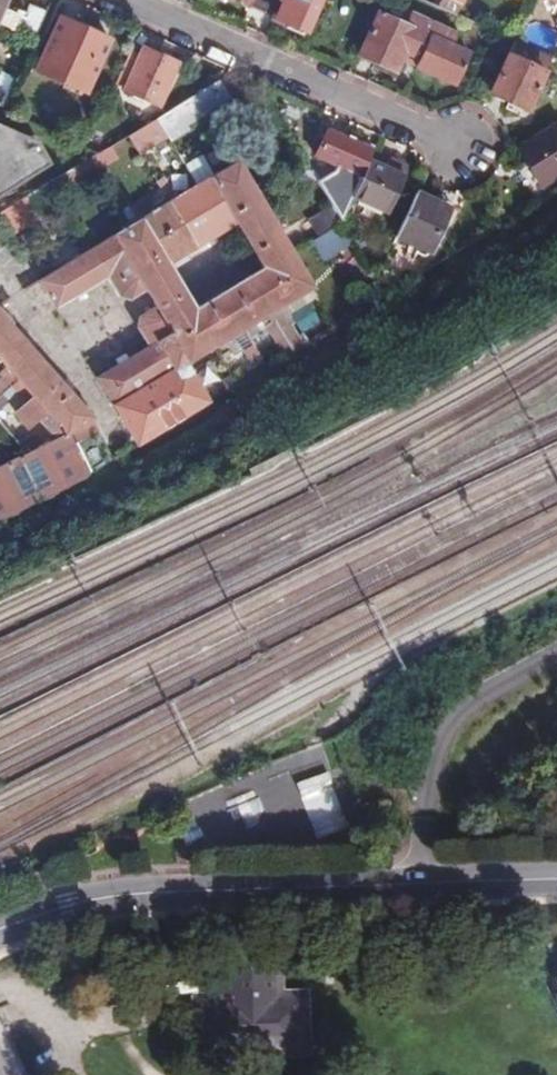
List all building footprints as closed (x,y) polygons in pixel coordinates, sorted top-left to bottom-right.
[(46,12),(28,4),(23,13),(4,5),(7,0),(0,0),(0,22),(35,37),(46,12)] [(251,2),(291,19),(289,24),(301,29),(304,25),(306,26),(317,0),(251,0),(251,2)] [(417,54),(413,63),(455,81),(468,51),(450,43),(455,28),(408,8),(401,23),(374,12),(358,53),(394,68),(399,57),(403,48),(417,54)] [(87,91),(110,38),(62,17),(38,68),(87,91)] [(161,105),(179,63),(144,48),(125,90),(161,105)] [(399,57),(413,63),(417,54),(403,48),(399,57)] [(528,109),(544,69),(507,53),(491,93),(528,109)] [(0,69),(0,106),(2,107),(15,74),(1,67),(0,69)] [(232,97),(221,79),(159,117),(172,139),(190,128),(188,123),(232,97)] [(517,143),(541,183),(556,174),(556,118),(517,143)] [(320,181),(346,223),(356,198),(371,163),(377,150),(331,129),(318,158),(337,167),(335,175),(320,181)] [(49,167),(36,148),(0,132),(0,199),(49,167)] [(118,159),(111,147),(101,152),(89,160),(97,173),(118,159)] [(383,167),(403,175),(407,166),(387,157),(383,167)] [(141,446),(213,398),(188,359),(244,325),(271,308),(314,283),(285,235),(288,233),(285,228),(281,230),(236,159),(40,281),(57,309),(107,279),(120,298),(131,301),(147,292),(179,272),(173,262),(240,220),(269,267),(201,308),(189,287),(157,308),(142,317),(138,328),(149,347),(99,378),(141,446)] [(53,182),(61,195),(97,173),(89,160),(53,182)] [(371,163),(356,198),(389,211),(403,175),(383,167),(371,163)] [(186,180),(193,176),(189,167),(181,172),(186,180)] [(27,199),(38,218),(65,202),(61,195),(53,182),(27,199)] [(416,192),(396,238),(433,253),(452,207),(416,192)] [(2,214),(14,234),(38,218),(27,199),(2,214)] [(329,253),(351,239),(334,210),(310,225),(329,253)] [(147,292),(157,308),(189,287),(179,272),(147,292)] [(271,308),(244,325),(249,333),(268,322),(283,343),(291,338),(271,308)] [(63,438),(89,426),(93,423),(0,313),(0,360),(33,401),(16,417),(30,433),(42,424),(51,435),(57,430),(63,438)] [(263,355),(256,344),(249,348),(257,360),(263,355)] [(228,370),(220,355),(210,361),(220,376),(228,370)] [(88,482),(70,449),(95,437),(89,426),(63,438),(25,456),(0,469),(0,524),(88,482)] [(70,449),(88,482),(111,465),(95,437),(70,449)] [(316,837),(347,825),(327,772),(296,783),(316,837)] [(280,969),(214,971),(214,981),(282,978),(280,969)] [(282,978),(214,981),(215,987),(215,994),(215,1005),(199,1005),(199,1054),(300,1051),(299,1001),(282,1001),(282,978)] [(215,1005),(215,994),(188,996),(190,1062),(310,1059),(307,1000),(299,1001),(300,1051),(199,1054),(199,1005),(215,1005)]
